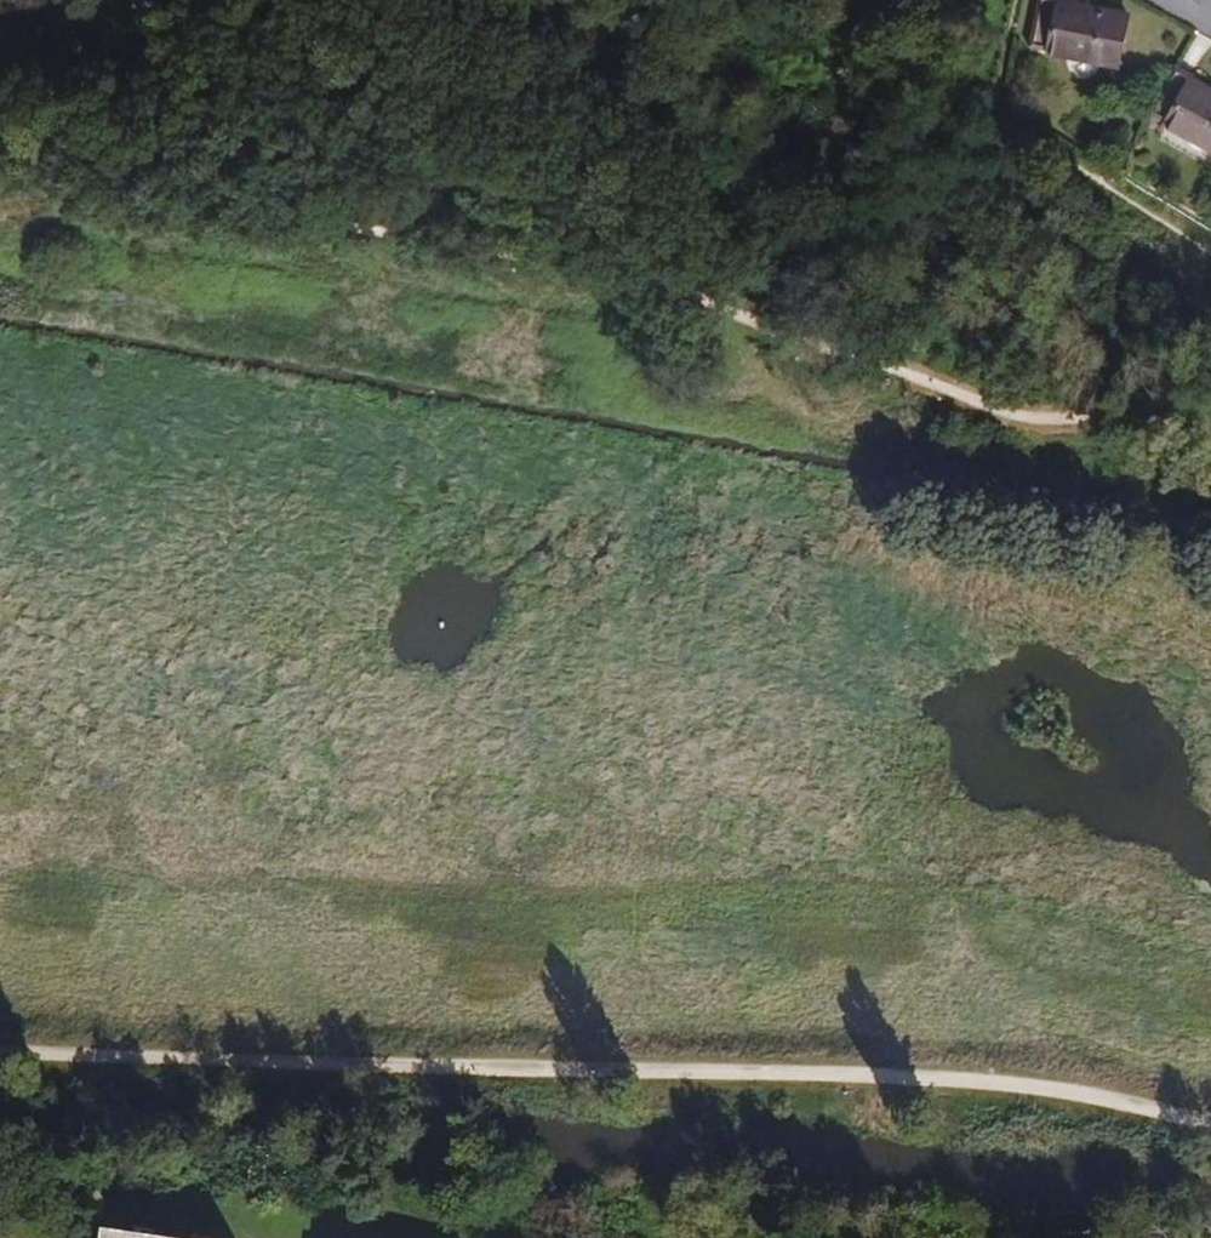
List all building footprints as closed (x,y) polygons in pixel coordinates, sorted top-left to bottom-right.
[(1029,46),(1118,64),(1127,16),(1058,2),(1058,0),(1038,0),(1029,46)] [(40,12),(27,9),(24,24),(37,27),(40,12)] [(145,43),(134,42),(133,53),(144,54),(145,43)] [(1175,65),(1148,113),(1210,148),(1210,92),(1190,80),(1192,75),(1175,65)]
